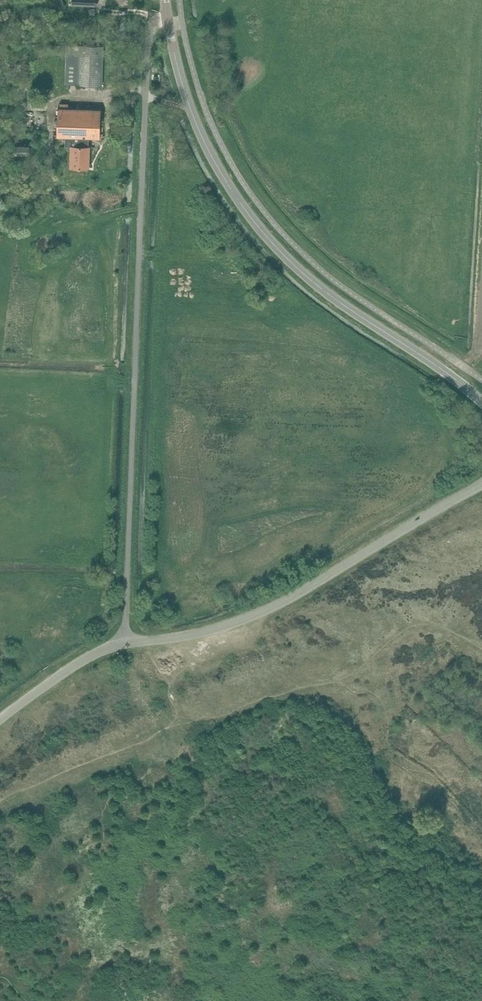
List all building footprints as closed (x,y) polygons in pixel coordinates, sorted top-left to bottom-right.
[(77,85),(103,86),(104,46),(79,45),(77,85)] [(66,135),(88,137),(100,137),(101,109),(68,108),(60,107),(59,107),(58,135),(66,135)] [(88,137),(66,135),(65,146),(71,146),(70,167),(89,168),(90,147),(88,147),(88,137)] [(16,145),(15,154),(30,154),(30,145),(16,145)]
